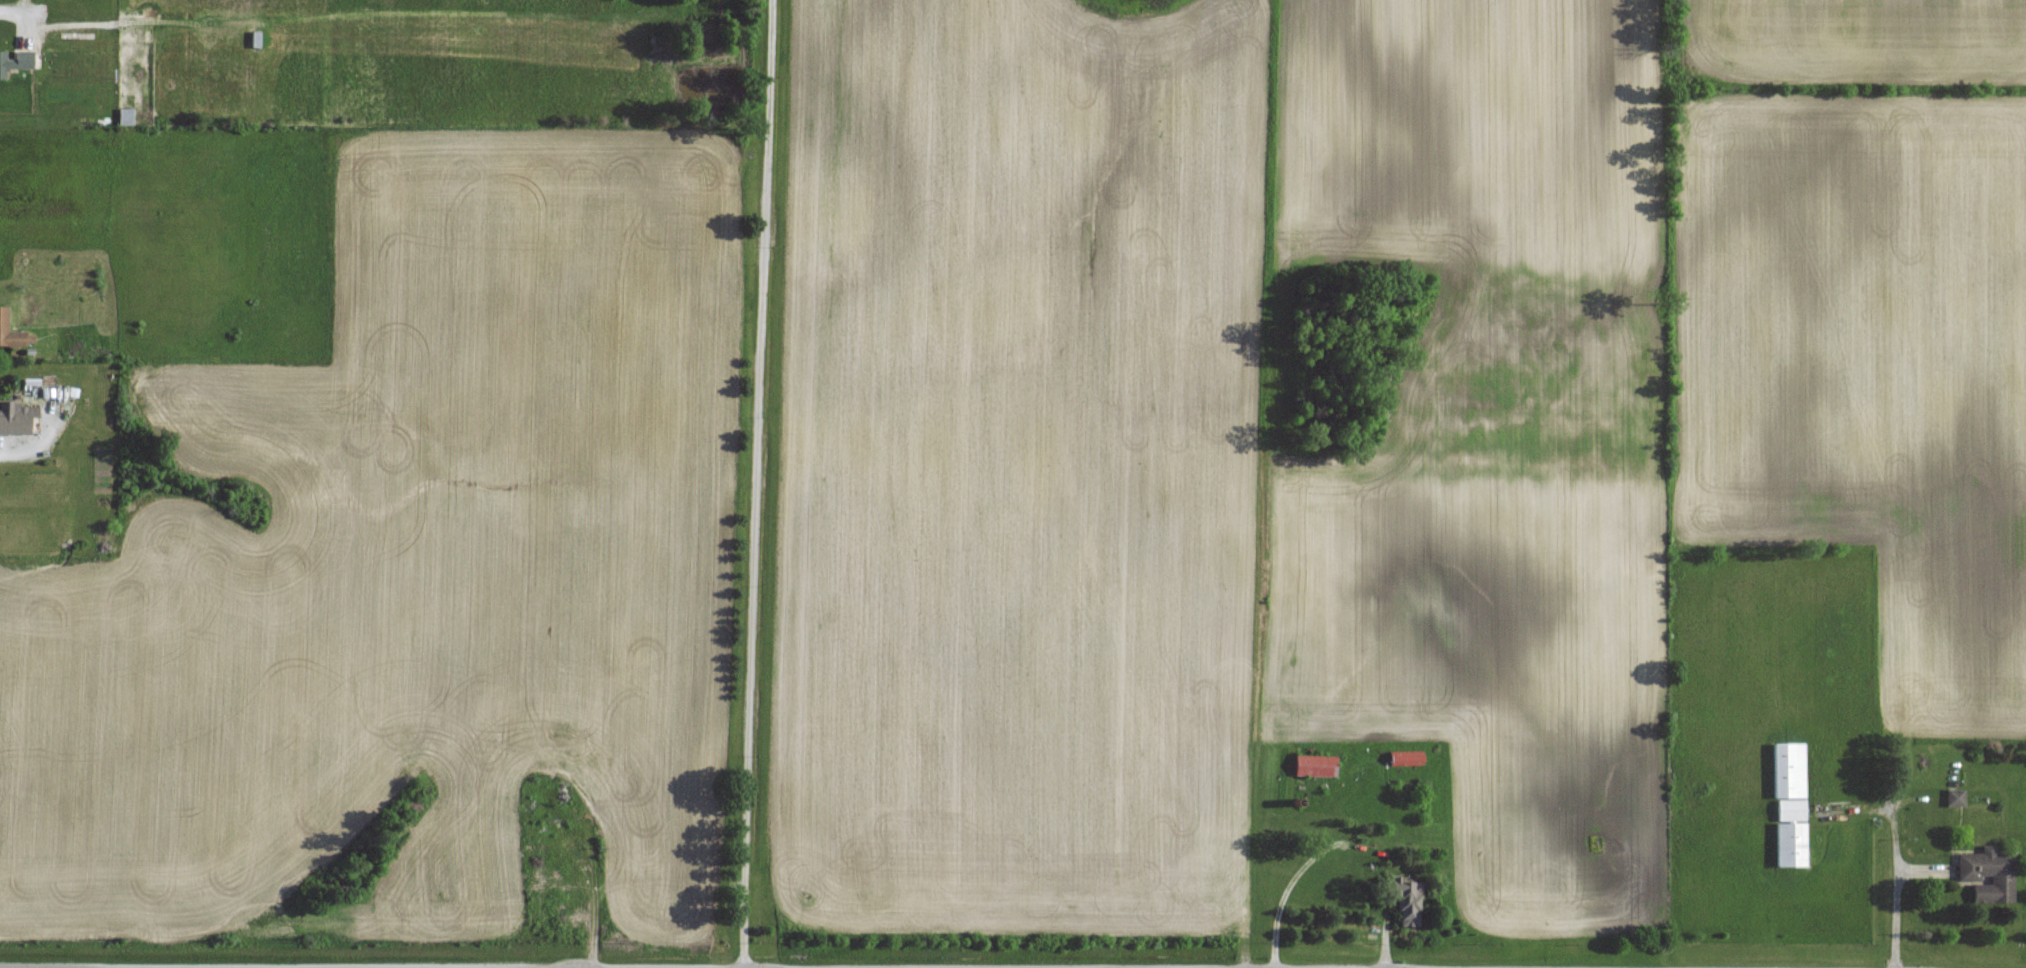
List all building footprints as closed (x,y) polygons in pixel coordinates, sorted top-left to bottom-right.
[(0,50),(0,79),(6,79),(6,68),(34,68),(34,50),(14,50),(14,58),(7,58),(7,50),(0,50)] [(8,305),(0,305),(0,346),(28,346),(28,331),(8,331),(8,305)] [(31,409),(21,409),(21,404),(0,403),(0,433),(31,434),(31,409)] [(1776,866),(1806,866),(1806,743),(1775,743),(1776,866)] [(1391,765),(1424,765),(1424,751),(1391,751),(1391,765)] [(1295,775),(1337,775),(1337,755),(1295,755),(1295,775)] [(1965,789),(1948,789),(1948,805),(1965,805),(1965,789)] [(2016,853),(1997,853),(1997,845),(1983,845),(1983,853),(1958,853),(1958,884),(1974,884),(1974,903),(2015,903),(2016,853)] [(1422,880),(1398,881),(1399,925),(1423,925),(1422,880)]
